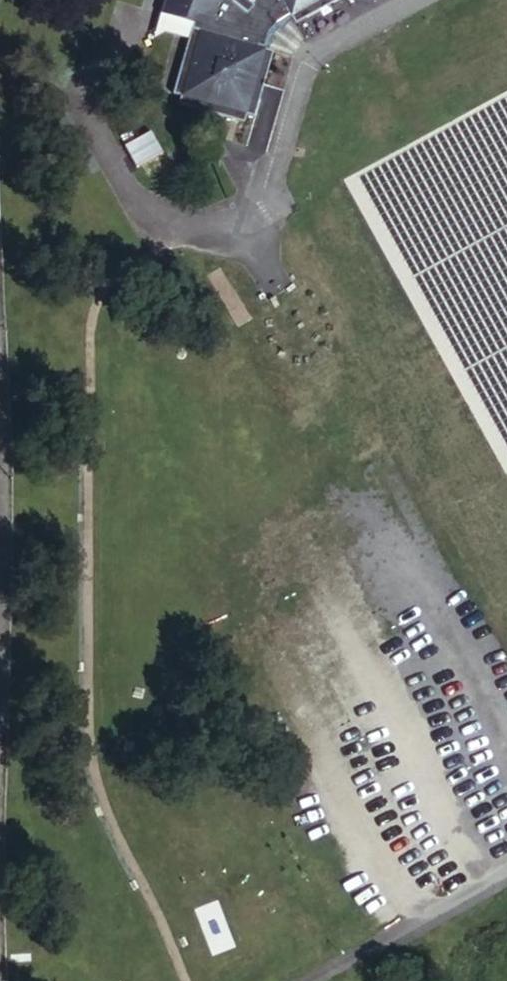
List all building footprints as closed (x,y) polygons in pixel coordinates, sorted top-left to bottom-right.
[(243,125),(245,117),(253,119),(271,52),(266,50),(271,33),(282,20),(288,18),(294,26),(341,0),(164,0),(159,16),(192,24),(173,95),(180,97),(178,106),(243,125)]
